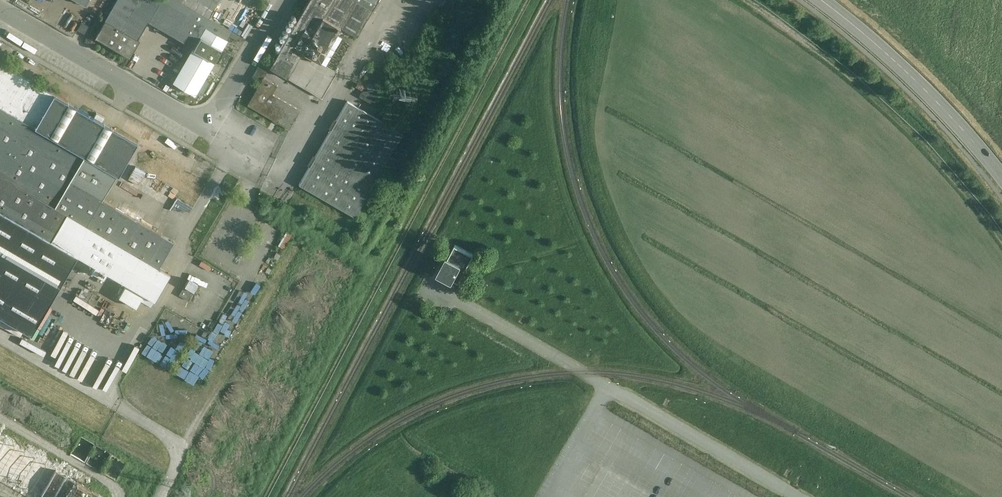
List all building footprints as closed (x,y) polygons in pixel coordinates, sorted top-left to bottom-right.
[(95,37),(131,56),(150,23),(193,45),(172,83),(196,97),(234,30),(210,17),(219,0),(116,0),(95,37)] [(271,66),(323,97),(381,0),(310,0),(271,66)] [(36,336),(83,256),(129,283),(121,297),(142,308),(147,299),(156,305),(175,273),(164,266),(179,241),(106,199),(140,141),(0,59),(0,315),(36,336)] [(246,105),(291,129),(302,106),(273,91),(277,83),(262,76),(246,105)] [(379,93),(374,90),(372,93),(367,90),(363,95),(373,102),(379,93)] [(357,214),(407,129),(353,97),(303,182),(357,214)] [(129,183),(141,187),(146,170),(134,166),(129,183)] [(286,248),(294,232),(288,229),(280,245),(286,248)] [(461,282),(476,255),(457,245),(442,272),(461,282)] [(190,300),(199,283),(189,278),(180,294),(190,300)] [(0,437),(0,474),(41,496),(104,496),(0,437)]
